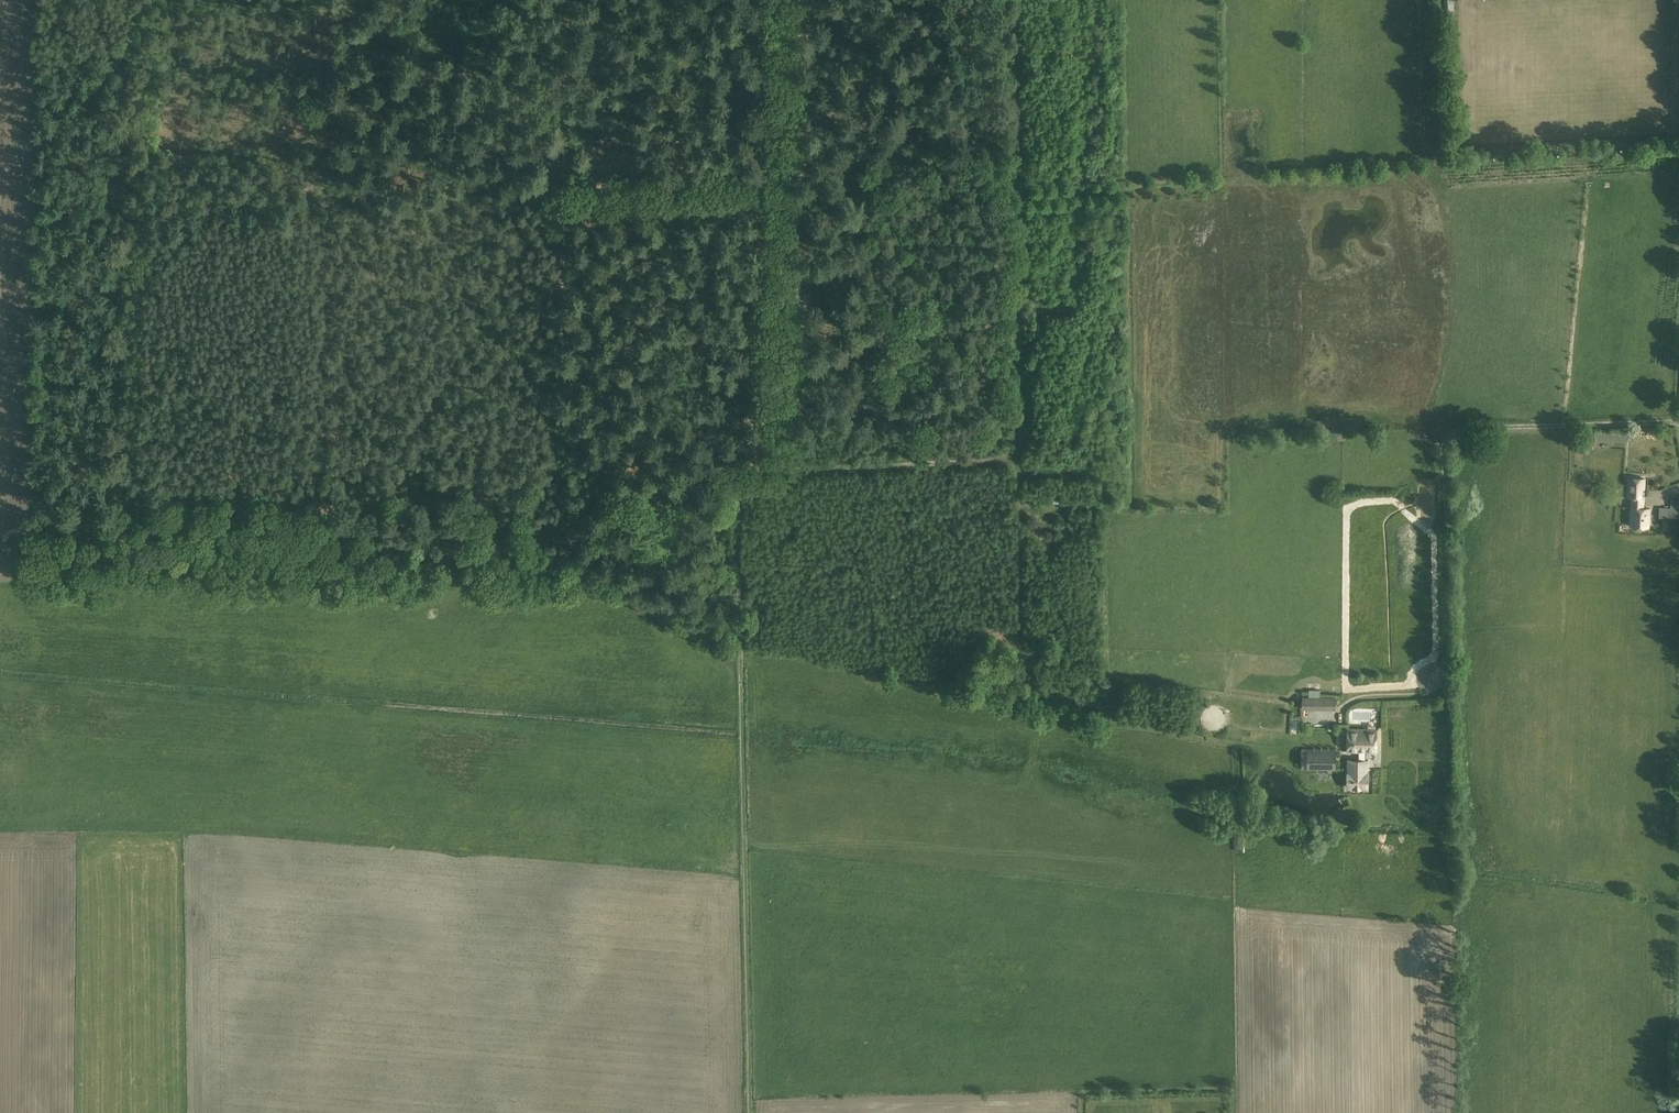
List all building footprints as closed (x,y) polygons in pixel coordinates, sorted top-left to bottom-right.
[(1645,498),(1645,478),(1629,478),(1628,497),(1633,497),(1632,508),(1631,526),(1649,527),(1650,508),(1643,508),(1644,498),(1645,498)] [(1659,507),(1659,517),(1678,518),(1678,508),(1659,507)] [(1332,725),(1332,698),(1301,699),(1302,732),(1307,732),(1307,726),(1332,725)] [(1377,730),(1348,729),(1348,752),(1360,752),(1366,752),(1377,752),(1377,730)] [(1307,769),(1336,770),(1336,749),(1307,748),(1307,769)] [(1348,774),(1348,788),(1368,788),(1368,774),(1367,774),(1367,769),(1369,769),(1369,760),(1366,760),(1366,752),(1360,752),(1359,760),(1348,760),(1348,774)]
